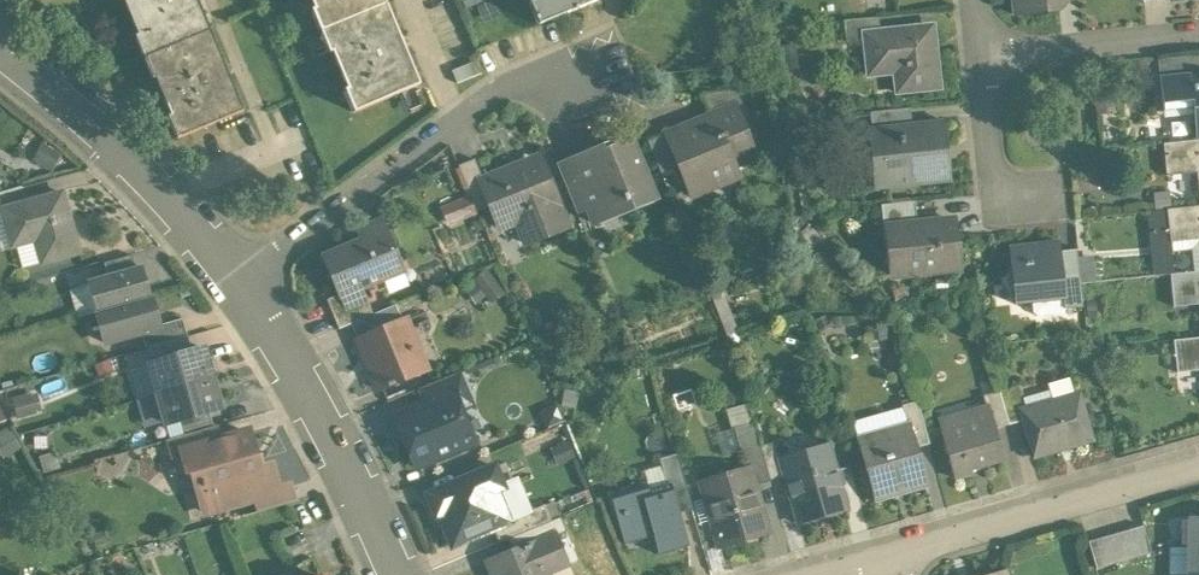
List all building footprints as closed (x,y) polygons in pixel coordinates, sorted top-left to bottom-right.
[(136,36),(134,37),(143,58),(208,31),(209,31),(196,0),(122,0),(136,36)] [(314,9),(311,10),(320,32),(386,4),(384,0),(310,0),(314,9)] [(530,3),(528,4),(537,26),(598,0),(529,0),(530,3)] [(1011,15),(1058,10),(1057,0),(1009,0),(1011,15)] [(386,4),(320,32),(329,54),(332,53),(347,89),(344,90),(353,113),(419,86),(404,50),(404,49),(402,50),(399,41),(401,40),(400,40),(386,4)] [(878,18),(842,22),(844,43),(863,41),(863,34),(879,32),(878,18)] [(879,32),(863,34),(863,41),(867,76),(890,73),(890,72),(907,70),(909,92),(936,89),(930,27),(879,32)] [(208,31),(143,58),(152,79),(155,78),(171,116),(168,117),(177,138),(241,112),(208,31)] [(408,43),(400,40),(401,40),(399,41),(402,50),(404,49),(404,50),(408,43)] [(1156,62),(1158,79),(1198,74),(1198,57),(1156,62)] [(475,61),(450,71),(456,84),(480,74),(475,61)] [(1158,79),(1161,105),(1191,102),(1195,141),(1198,141),(1198,74),(1158,79)] [(1110,84),(1092,86),(1095,116),(1114,114),(1110,84)] [(735,91),(701,95),(710,116),(733,106),(734,107),(741,105),(735,91)] [(713,125),(669,143),(666,135),(664,135),(677,167),(684,184),(703,176),(707,185),(735,173),(730,161),(752,152),(734,107),(733,106),(710,116),(713,125)] [(909,109),(868,113),(870,132),(870,133),(911,129),(911,127),(909,109)] [(911,129),(870,133),(870,132),(869,132),(874,188),(947,180),(941,124),(911,127),(911,129)] [(677,167),(664,135),(646,142),(659,174),(677,167)] [(605,144),(569,159),(570,160),(590,209),(589,209),(593,217),(627,202),(631,211),(655,202),(629,140),(607,148),(605,144)] [(1161,145),(1164,176),(1195,173),(1198,207),(1198,141),(1195,141),(1161,145)] [(481,180),(473,160),(458,166),(476,211),(489,206),(479,181),(481,180)] [(590,209),(570,160),(557,166),(577,214),(589,209),(590,209)] [(481,180),(479,181),(489,206),(497,223),(499,222),(499,221),(512,215),(524,245),(566,227),(540,165),(517,175),(514,166),(481,180)] [(61,193),(2,210),(2,211),(12,246),(36,240),(42,263),(78,253),(61,193)] [(913,202),(879,206),(882,231),(896,230),(896,227),(915,225),(913,202)] [(1165,211),(1168,243),(1169,243),(1169,237),(1198,234),(1198,240),(1198,246),(1198,207),(1165,211)] [(380,221),(357,231),(361,241),(322,257),(338,295),(339,297),(361,288),(386,278),(383,271),(398,265),(380,221)] [(915,225),(896,227),(896,230),(898,252),(889,253),(891,276),(956,269),(951,221),(915,225)] [(1169,243),(1170,253),(1189,251),(1191,274),(1198,273),(1198,246),(1198,240),(1169,243)] [(1057,243),(1007,248),(1013,305),(1062,300),(1063,300),(1058,252),(1057,243)] [(1075,251),(1058,252),(1063,300),(1062,300),(1063,310),(1081,308),(1075,251)] [(131,256),(104,264),(109,282),(137,274),(131,256)] [(109,282),(88,288),(95,314),(150,298),(143,272),(109,282)] [(1168,276),(1171,309),(1198,306),(1198,273),(1191,274),(1168,276)] [(361,288),(339,297),(338,295),(325,300),(337,329),(350,324),(372,315),(361,288)] [(150,298),(95,314),(104,343),(140,333),(159,328),(158,326),(150,298)] [(372,315),(350,324),(356,340),(401,322),(394,306),(372,315)] [(181,319),(158,326),(159,328),(140,333),(145,349),(156,345),(186,337),(181,319)] [(401,322),(356,340),(377,391),(387,387),(387,388),(393,385),(393,384),(417,374),(409,354),(417,350),(405,320),(401,322)] [(186,337),(156,345),(161,361),(191,352),(186,337)] [(1172,342),(1175,374),(1198,372),(1198,339),(1172,342)] [(161,361),(147,365),(156,395),(211,379),(202,349),(191,352),(161,361)] [(474,405),(460,372),(417,391),(424,406),(452,394),(460,411),(474,405)] [(211,379),(156,395),(164,425),(178,421),(208,412),(220,409),(211,379)] [(1019,387),(999,393),(1008,426),(1022,421),(1019,410),(1025,408),(1019,387)] [(999,393),(982,398),(985,408),(988,407),(995,430),(1008,426),(999,393)] [(1025,408),(1019,410),(1022,421),(1033,458),(1092,442),(1078,393),(1025,408)] [(393,419),(414,468),(473,443),(460,411),(452,394),(424,406),(393,419)] [(916,402),(901,407),(906,424),(908,424),(915,449),(929,445),(916,402)] [(985,408),(966,414),(967,418),(939,427),(954,479),(971,474),(970,469),(1003,460),(995,430),(988,407),(985,408)] [(208,412),(178,421),(182,436),(212,427),(208,412)] [(759,447),(752,423),(733,429),(743,463),(745,462),(747,469),(749,468),(754,486),(755,486),(769,482),(759,447)] [(915,449),(908,424),(906,424),(857,439),(875,502),(896,496),(895,492),(925,483),(915,449)] [(182,436),(170,440),(174,456),(183,454),(183,451),(217,441),(213,427),(182,436)] [(217,441),(183,451),(183,454),(190,477),(194,476),(205,513),(257,498),(276,493),(276,491),(269,466),(258,469),(247,433),(217,441)] [(775,443),(759,447),(769,482),(782,478),(777,460),(780,459),(775,443)] [(780,459),(777,460),(782,478),(796,525),(847,510),(828,446),(780,459)] [(676,455),(658,460),(666,485),(669,484),(671,489),(684,485),(676,455)] [(493,467),(426,495),(435,516),(438,515),(451,547),(492,530),(508,523),(508,521),(495,491),(502,488),(493,467)] [(747,469),(699,483),(718,547),(768,532),(755,486),(754,486),(749,468),(747,469)] [(645,484),(609,495),(614,512),(615,512),(617,519),(623,544),(652,536),(658,556),(687,547),(671,489),(669,484),(666,485),(647,491),(645,484)] [(287,488),(276,491),(276,493),(257,498),(261,512),(291,503),(287,488)] [(543,506),(508,521),(508,523),(492,530),(497,543),(507,539),(550,521),(543,506)] [(550,521),(507,539),(513,553),(552,536),(553,537),(565,532),(559,517),(550,521)] [(1188,519),(1188,547),(1198,548),(1198,519),(1188,519)] [(1142,527),(1128,531),(1136,557),(1150,553),(1142,527)] [(1128,531),(1115,535),(1122,561),(1136,557),(1128,531)] [(1115,535),(1102,538),(1109,565),(1122,561),(1115,535)] [(490,562),(495,574),(545,574),(544,573),(564,565),(553,537),(552,536),(513,553),(490,562)] [(1102,538),(1087,543),(1095,569),(1109,565),(1102,538)] [(1188,547),(1188,574),(1198,574),(1198,548),(1188,547)]
